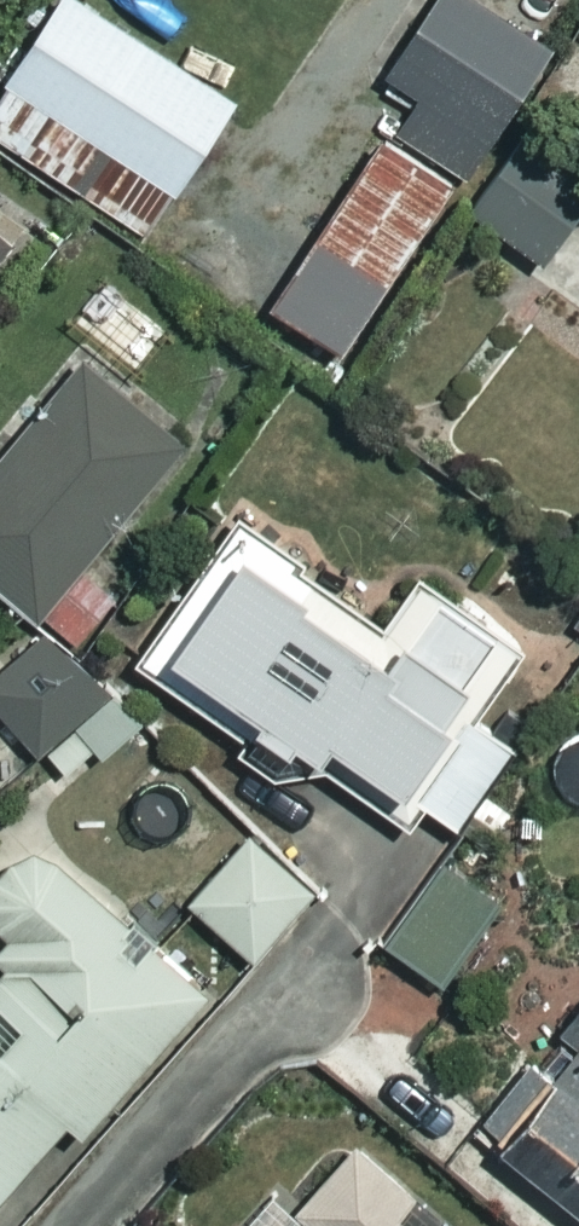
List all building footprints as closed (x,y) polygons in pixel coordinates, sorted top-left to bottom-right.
[(465,200),(562,67),(471,0),(452,0),(387,89),(422,114),(393,153),(465,200)] [(75,5),(0,122),(0,142),(80,194),(104,156),(185,208),(245,116),(75,5)] [(529,145),(474,218),(546,274),(578,231),(578,184),(529,145)] [(465,200),(393,153),(274,316),(343,367),(465,200)] [(0,249),(0,271),(11,258),(0,249)] [(90,371),(0,475),(0,593),(42,629),(190,457),(90,371)] [(240,556),(155,673),(396,847),(418,817),(455,844),(517,758),(475,727),(522,662),(429,595),(383,659),(240,556)] [(52,642),(0,689),(0,716),(44,765),(110,707),(52,642)] [(315,906),(255,848),(194,912),(254,970),(315,906)] [(523,901),(461,856),(390,956),(453,1000),(523,901)] [(39,858),(0,901),(0,932),(18,948),(0,968),(0,1224),(2,1225),(10,1225),(207,1011),(39,858)] [(477,1140),(578,1225),(578,1018),(477,1140)] [(360,1155),(304,1222),(281,1203),(262,1225),(444,1225),(360,1155)]
